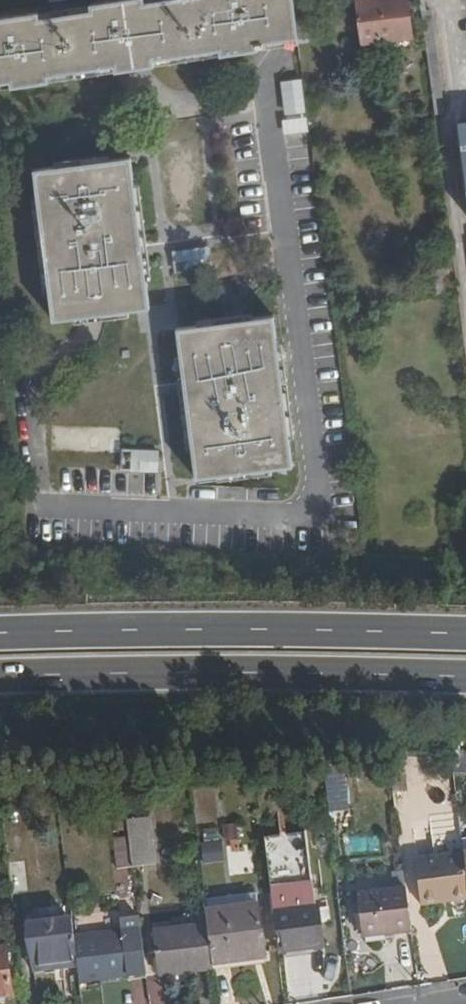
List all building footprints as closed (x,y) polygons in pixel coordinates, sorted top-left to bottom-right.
[(6,69),(7,77),(43,72),(41,63),(108,53),(109,62),(147,56),(147,47),(215,37),(216,46),(250,41),(249,32),(293,26),(289,0),(193,0),(140,7),(140,2),(87,9),(88,15),(36,23),(35,18),(0,23),(0,70),(6,69)] [(361,50),(380,48),(380,38),(408,35),(403,0),(354,0),(361,50)] [(87,9),(35,18),(36,23),(88,15),(87,9)] [(249,32),(250,41),(276,36),(294,34),(293,26),(249,32)] [(147,47),(147,56),(216,46),(215,37),(147,47)] [(41,63),(43,72),(109,62),(108,53),(41,63)] [(300,79),(281,79),(281,113),(291,113),(291,124),(304,124),(304,118),(300,118),(300,79)] [(285,134),(308,129),(304,114),(281,120),(285,134)] [(465,193),(465,122),(457,123),(465,193)] [(123,154),(29,167),(47,316),(142,304),(123,154)] [(210,266),(207,244),(169,250),(172,272),(210,266)] [(268,313),(173,325),(192,475),(288,464),(268,313)] [(118,447),(118,470),(157,471),(157,448),(118,447)] [(453,774),(465,774),(465,749),(453,749),(453,774)] [(465,801),(465,776),(455,776),(456,801),(465,801)] [(332,804),(345,803),(343,778),(329,779),(332,804)] [(149,823),(126,826),(128,840),(132,873),(155,870),(149,823)] [(238,851),(237,823),(224,824),(225,851),(238,851)] [(268,858),(282,857),(303,855),(302,835),(267,837),(268,858)] [(221,839),(199,843),(202,864),(224,860),(221,839)] [(117,875),(132,873),(128,840),(113,842),(117,875)] [(4,848),(6,864),(22,862),(21,846),(4,848)] [(465,905),(465,858),(414,865),(421,911),(465,905)] [(6,864),(11,895),(26,892),(22,862),(6,864)] [(362,942),(410,935),(405,893),(357,899),(362,942)] [(283,897),(286,917),(315,913),(313,894),(283,897)] [(205,918),(205,920),(258,913),(257,898),(203,904),(205,918)] [(286,917),(273,919),(278,958),(323,952),(319,912),(315,913),(286,917)] [(258,913),(205,920),(207,931),(211,969),(264,964),(258,913)] [(119,916),(69,921),(72,944),(121,938),(120,928),(119,916)] [(157,981),(212,975),(211,969),(207,931),(205,920),(205,918),(183,921),(185,934),(152,937),(157,981)] [(62,971),(75,969),(78,987),(126,980),(126,988),(146,986),(138,926),(120,928),(121,938),(72,944),(69,921),(28,927),(32,967),(61,964),(62,971)] [(0,961),(0,1003),(12,1003),(5,960),(0,961)] [(62,975),(62,971),(61,964),(32,967),(34,978),(62,975)]
